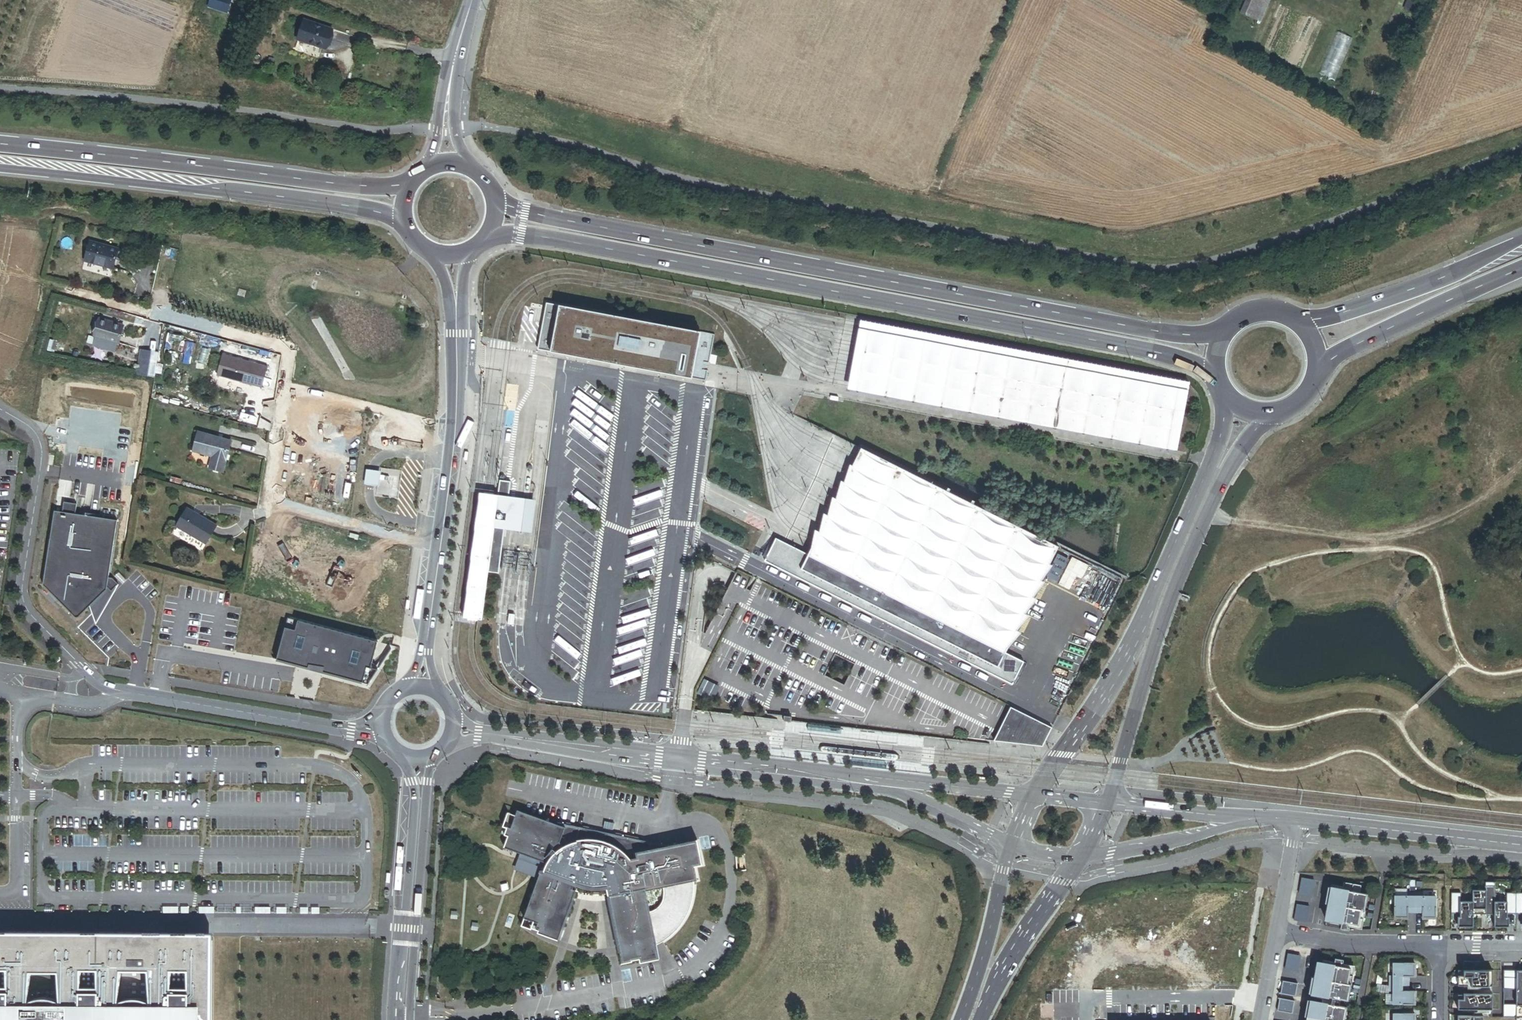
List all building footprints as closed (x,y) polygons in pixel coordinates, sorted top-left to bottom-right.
[(229,0),(208,0),(205,9),(224,15),(229,0)] [(1271,0),(1245,0),(1240,12),(1261,22),(1271,0)] [(294,41),(322,50),(329,30),(300,21),(294,41)] [(112,267),(117,248),(88,240),(83,259),(112,267)] [(126,262),(129,252),(122,250),(119,260),(126,262)] [(537,349),(707,381),(710,363),(715,335),(546,304),(545,311),(537,349)] [(118,343),(123,325),(99,318),(94,336),(96,337),(94,345),(114,351),(116,343),(118,343)] [(1187,382),(859,320),(858,324),(856,334),(854,344),(853,354),(851,364),(849,374),(847,383),(847,386),(1175,447),(1187,382)] [(191,358),(195,346),(184,343),(181,355),(191,358)] [(150,371),(152,356),(136,353),(134,369),(150,371)] [(259,389),(265,369),(222,357),(216,377),(259,389)] [(268,434),(269,427),(259,421),(256,430),(268,434)] [(223,471),(231,441),(198,432),(193,451),(213,456),(209,468),(223,471)] [(977,504),(860,445),(855,455),(846,473),(838,489),(830,505),(821,522),(813,539),(806,552),(1007,652),(1022,622),(1038,588),(1059,544),(1057,543),(1051,540),(977,504)] [(379,471),(369,469),(366,483),(378,485),(377,495),(398,499),(403,470),(380,467),(379,471)] [(180,485),(181,480),(145,469),(143,474),(180,485)] [(501,492),(491,570),(500,571),(500,566),(503,548),(506,527),(510,494),(512,480),(502,479),(501,492)] [(490,491),(481,490),(465,616),(473,617),(478,617),(485,618),(491,570),(501,492),(490,491)] [(519,495),(510,494),(506,527),(515,528),(534,531),(538,498),(519,495)] [(116,516),(56,510),(44,582),(75,616),(106,587),(116,516)] [(204,545),(214,527),(183,511),(174,529),(204,545)] [(1025,661),(1007,652),(806,552),(774,536),(764,559),(1012,685),(1025,661)] [(378,644),(288,620),(278,660),(324,668),(323,673),(368,686),(367,687),(368,687),(378,671),(371,670),(378,644)] [(720,687),(704,679),(697,694),(714,701),(720,687)] [(1051,726),(1010,705),(993,740),(1041,746),(1051,726)] [(558,825),(519,811),(518,812),(558,827),(558,825)] [(512,831),(517,815),(509,812),(503,828),(512,831)] [(694,866),(690,842),(669,846),(643,852),(640,841),(559,823),(558,825),(558,827),(518,812),(517,815),(512,831),(514,832),(509,847),(529,855),(549,862),(542,880),(527,920),(541,925),(542,922),(546,924),(547,921),(561,926),(577,883),(584,885),(587,886),(593,887),(598,887),(602,887),(610,886),(612,894),(624,956),(638,953),(638,950),(655,947),(654,941),(662,940),(664,944),(670,939),(677,932),(686,919),(689,913),(691,908),(692,904),(692,896),(692,890),(688,891),(687,882),(697,880),(694,866)] [(529,855),(509,847),(514,832),(512,831),(505,848),(525,856),(528,857),(529,855)] [(702,864),(698,840),(690,842),(694,866),(702,864)] [(643,852),(669,846),(640,841),(643,852)] [(747,871),(745,854),(736,855),(738,872),(747,871)] [(542,880),(549,862),(529,855),(528,857),(522,872),(540,879),(542,880)] [(522,872),(528,857),(525,856),(517,874),(539,883),(540,879),(522,872)] [(527,920),(542,880),(540,879),(539,883),(525,919),(527,920)] [(1454,894),(1454,914),(1463,914),(1463,928),(1476,928),(1476,915),(1497,915),(1497,927),(1510,927),(1510,915),(1521,915),(1521,894),(1509,894),(1509,902),(1497,902),(1497,882),(1488,882),(1488,890),(1477,890),(1477,902),(1463,902),(1463,894),(1454,894)] [(586,891),(587,886),(584,885),(577,883),(574,890),(577,891),(583,893),(593,895),(603,895),(609,895),(612,894),(610,886),(602,887),(598,887),(597,892),(586,891)] [(1359,899),(1361,886),(1349,884),(1348,892),(1331,889),(1328,905),(1332,906),(1331,912),(1328,911),(1327,920),(1359,926),(1364,900),(1359,899)] [(563,927),(577,891),(574,890),(561,926),(563,927)] [(624,956),(612,894),(609,895),(621,956),(624,956)] [(1418,919),(1431,919),(1431,898),(1391,898),(1391,919),(1403,919),(1403,912),(1418,913),(1418,919)] [(558,941),(563,927),(561,926),(547,921),(546,924),(542,922),(541,925),(527,920),(525,919),(522,926),(539,932),(538,934),(558,941)] [(78,945),(57,945),(57,935),(33,934),(33,943),(12,943),(12,933),(0,933),(0,972),(9,972),(9,991),(0,991),(0,1019),(209,1019),(209,937),(135,937),(135,935),(78,935),(78,945)] [(660,959),(657,946),(664,944),(662,940),(654,941),(655,947),(638,950),(638,953),(624,956),(621,956),(623,964),(641,960),(641,963),(660,959)] [(1301,958),(1288,955),(1285,970),(1298,973),(1301,958)] [(1342,968),(1344,961),(1335,960),(1334,967),(1342,968)] [(1347,1009),(1339,1008),(1342,996),(1346,997),(1351,969),(1342,968),(1334,967),(1318,964),(1317,972),(1320,973),(1319,980),(1315,979),(1313,995),(1329,998),(1328,1005),(1311,1002),(1309,1019),(1312,1019),(1345,1019),(1347,1009)] [(1390,1006),(1414,1006),(1413,992),(1400,991),(1401,978),(1414,978),(1414,964),(1388,964),(1389,977),(1386,977),(1387,994),(1390,994),(1390,1006)] [(1488,965),(1462,965),(1462,968),(1457,968),(1457,983),(1488,982),(1488,965)] [(1504,971),(1504,990),(1517,990),(1516,1005),(1504,1005),(1504,1018),(1521,1018),(1521,971),(1504,971)] [(1298,985),(1283,982),(1281,995),(1296,998),(1298,985)] [(1462,995),(1457,995),(1457,1007),(1492,1007),(1492,990),(1462,990),(1462,995)] [(1293,1015),(1295,1003),(1280,1000),(1278,1012),(1293,1015)]
